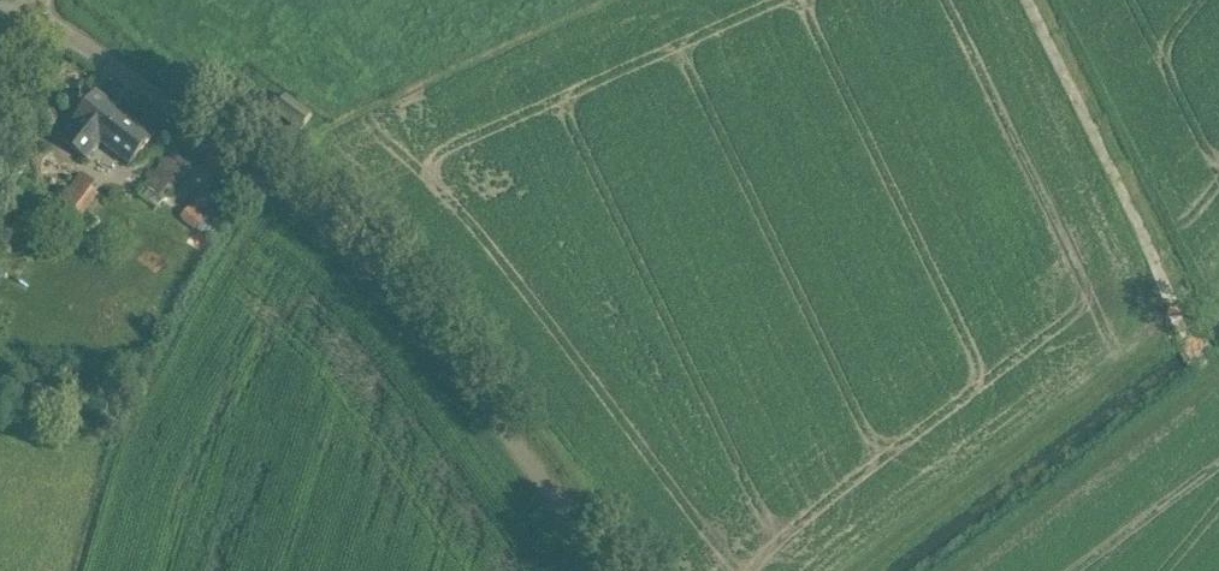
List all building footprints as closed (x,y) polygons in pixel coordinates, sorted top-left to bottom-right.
[(61,140),(88,161),(102,144),(130,166),(153,137),(96,92),(74,120),(76,121),(61,140)] [(312,116),(286,97),(275,113),(302,131),(312,116)] [(144,186),(163,202),(192,168),(173,152),(144,186)] [(62,214),(56,221),(70,231),(97,195),(91,190),(96,184),(82,173),(55,209),(62,214)] [(180,218),(196,230),(208,215),(192,203),(180,218)]
